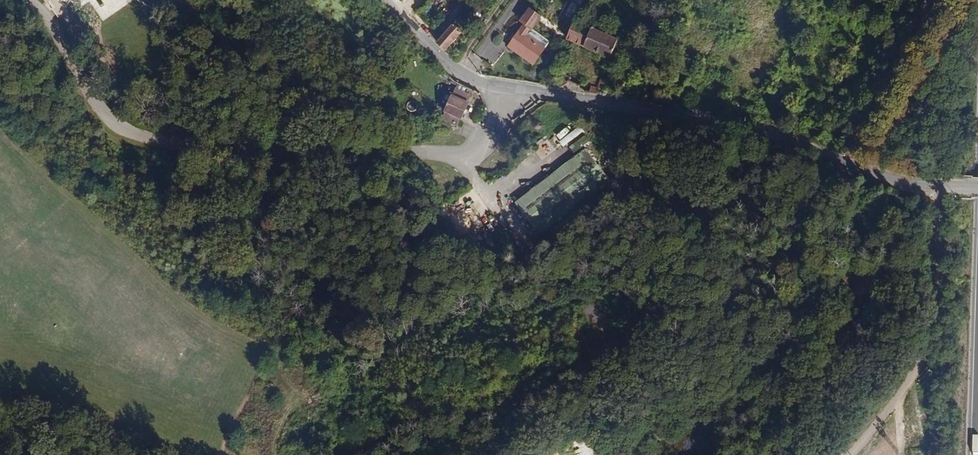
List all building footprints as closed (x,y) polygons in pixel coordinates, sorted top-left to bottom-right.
[(525,22),(509,44),(534,63),(545,49),(526,35),(542,14),(531,7),(521,20),(525,22)] [(618,37),(573,18),(565,38),(609,57),(618,37)] [(442,36),(437,42),(444,49),(465,25),(457,19),(442,36)] [(553,74),(549,85),(561,88),(569,83),(569,76),(553,74)] [(446,117),(463,125),(474,102),(469,100),(471,96),(456,90),(446,117)] [(584,150),(513,200),(537,234),(608,185),(584,150)]
